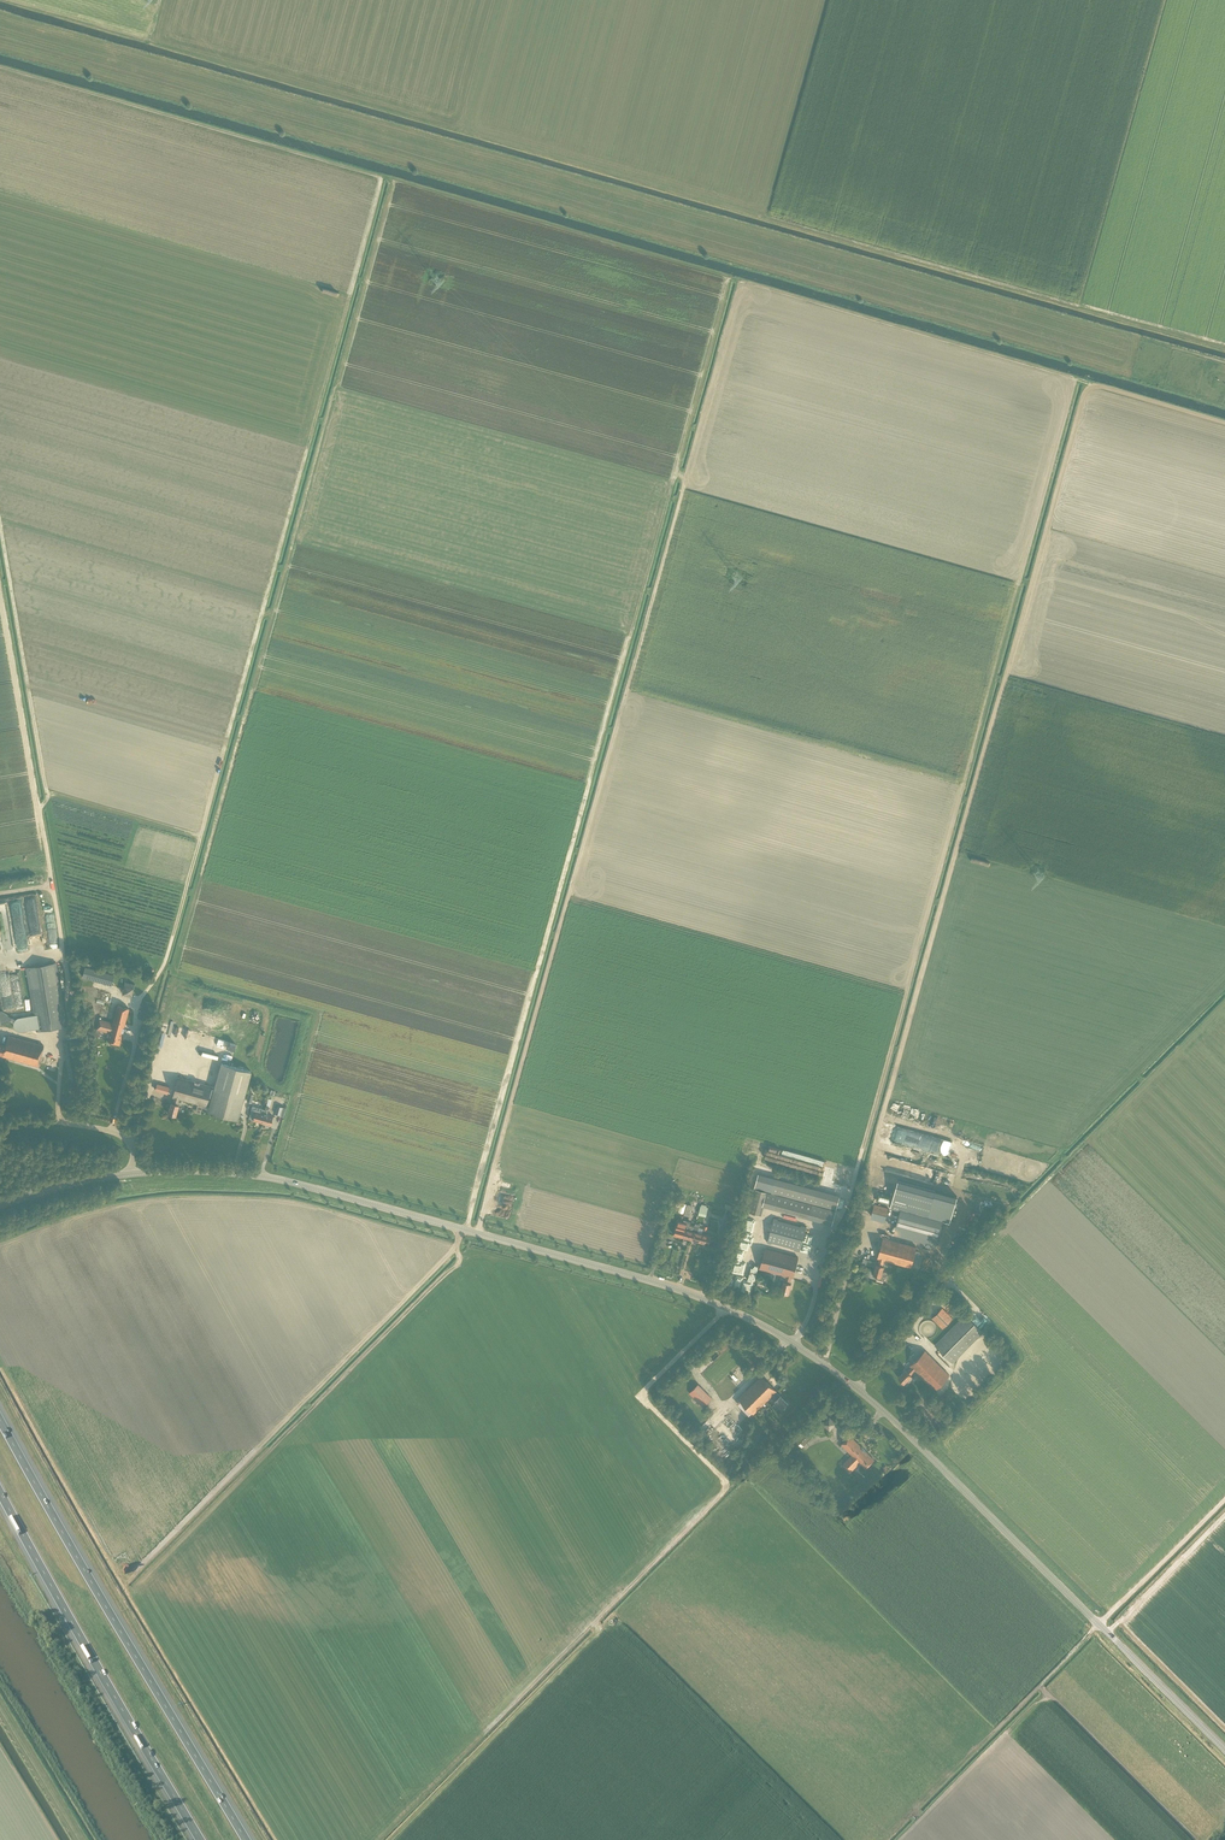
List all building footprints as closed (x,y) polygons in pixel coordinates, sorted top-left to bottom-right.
[(22,1031),(36,1029),(36,1031),(67,1026),(56,962),(25,968),(33,1015),(32,1015),(21,1017),(20,1017),(19,1017),(18,1018),(17,1018),(16,1018),(16,1019),(15,1019),(15,1020),(14,1020),(14,1021),(14,1022),(13,1022),(13,1023),(13,1024),(13,1025),(13,1026),(14,1027),(14,1028),(15,1029),(16,1030),(17,1030),(17,1031),(18,1031),(19,1031),(20,1031),(21,1031),(22,1031)] [(111,985),(114,975),(85,966),(82,976),(111,985)] [(131,996),(134,987),(134,984),(125,981),(122,994),(131,996)] [(147,1021),(152,1002),(143,1000),(138,1019),(147,1021)] [(119,1044),(129,1008),(117,1005),(112,1022),(99,1019),(96,1029),(109,1033),(107,1040),(119,1044)] [(10,1021),(13,1023),(13,1022),(14,1022),(14,1021),(14,1020),(15,1020),(1,1011),(0,1011),(0,1023),(10,1021)] [(43,1045),(6,1035),(4,1046),(0,1045),(0,1054),(1,1055),(38,1065),(43,1045)] [(179,1099),(209,1107),(208,1110),(237,1118),(250,1070),(221,1062),(214,1087),(178,1077),(172,1097),(174,1097),(172,1103),(171,1103),(168,1113),(175,1115),(178,1105),(177,1104),(179,1099)] [(267,1114),(269,1107),(270,1102),(267,1101),(265,1109),(261,1122),(270,1125),(272,1116),(267,1114)] [(261,1122),(265,1109),(252,1105),(248,1118),(253,1119),(253,1120),(261,1122)] [(276,1105),(274,1113),(280,1115),(281,1114),(284,1115),(286,1108),(276,1105)] [(758,1174),(754,1187),(836,1209),(839,1196),(758,1174)] [(897,1180),(890,1208),(900,1211),(901,1206),(929,1213),(935,1191),(897,1180)] [(753,1188),(746,1212),(764,1216),(767,1207),(771,1193),(753,1188)] [(771,1193),(767,1207),(832,1225),(836,1211),(771,1193)] [(885,1220),(888,1208),(874,1204),(871,1216),(885,1220)] [(900,1211),(893,1235),(936,1246),(944,1217),(929,1213),(901,1206),(900,1211)] [(800,1251),(807,1226),(774,1217),(767,1243),(800,1251)] [(683,1237),(687,1221),(685,1228),(677,1226),(674,1235),(683,1237)] [(695,1225),(690,1224),(691,1222),(687,1221),(683,1237),(691,1240),(695,1225)] [(702,1233),(697,1232),(699,1224),(696,1223),(695,1225),(691,1240),(700,1242),(702,1233)] [(702,1233),(700,1242),(708,1245),(710,1240),(713,1241),(714,1237),(711,1236),(711,1235),(705,1234),(707,1227),(704,1226),(702,1233)] [(882,1271),(884,1266),(882,1266),(884,1260),(911,1267),(916,1247),(883,1238),(877,1258),(879,1259),(877,1264),(876,1264),(873,1275),(877,1276),(876,1279),(883,1281),(886,1272),(882,1271)] [(783,1282),(781,1292),(788,1294),(791,1283),(790,1283),(791,1277),(793,1278),(798,1257),(765,1249),(760,1269),(781,1275),(779,1281),(783,1282)] [(942,1329),(952,1319),(942,1308),(931,1318),(942,1329)] [(965,1315),(934,1345),(952,1363),(983,1332),(965,1315)] [(934,1390),(949,1375),(925,1351),(910,1366),(911,1367),(907,1371),(906,1370),(898,1378),(904,1383),(908,1386),(908,1385),(907,1385),(912,1377),(911,1376),(911,1375),(910,1375),(915,1370),(934,1390)] [(783,1409),(788,1403),(780,1396),(779,1396),(775,1392),(776,1391),(761,1376),(739,1399),(754,1414),(771,1396),(776,1400),(775,1401),(776,1402),(772,1406),(776,1410),(780,1406),(783,1409)] [(703,1407),(712,1398),(698,1384),(689,1393),(703,1407)] [(815,1438),(817,1435),(809,1428),(795,1441),(801,1447),(813,1436),(815,1438)] [(865,1468),(874,1459),(850,1435),(841,1444),(852,1455),(842,1464),(850,1472),(859,1462),(865,1468)]
